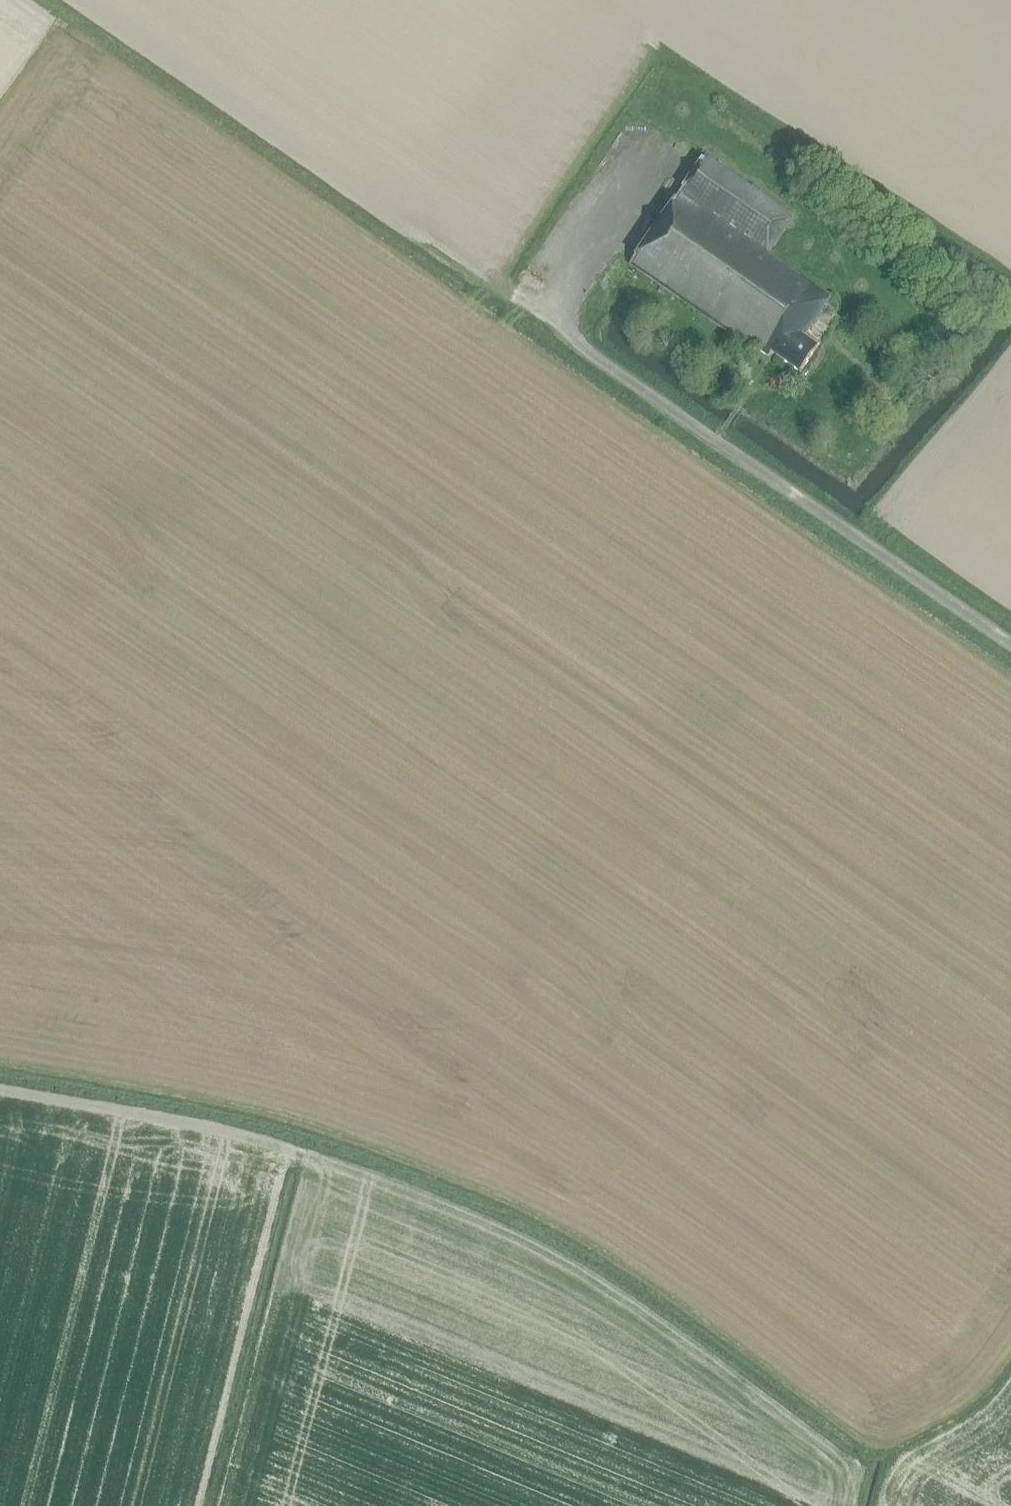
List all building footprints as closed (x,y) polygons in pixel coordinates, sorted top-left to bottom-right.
[(803,337),(830,296),(767,253),(792,216),(705,157),(630,266),(752,349),(753,347),(768,357),(770,353),(800,373),(818,347),(803,337)]
